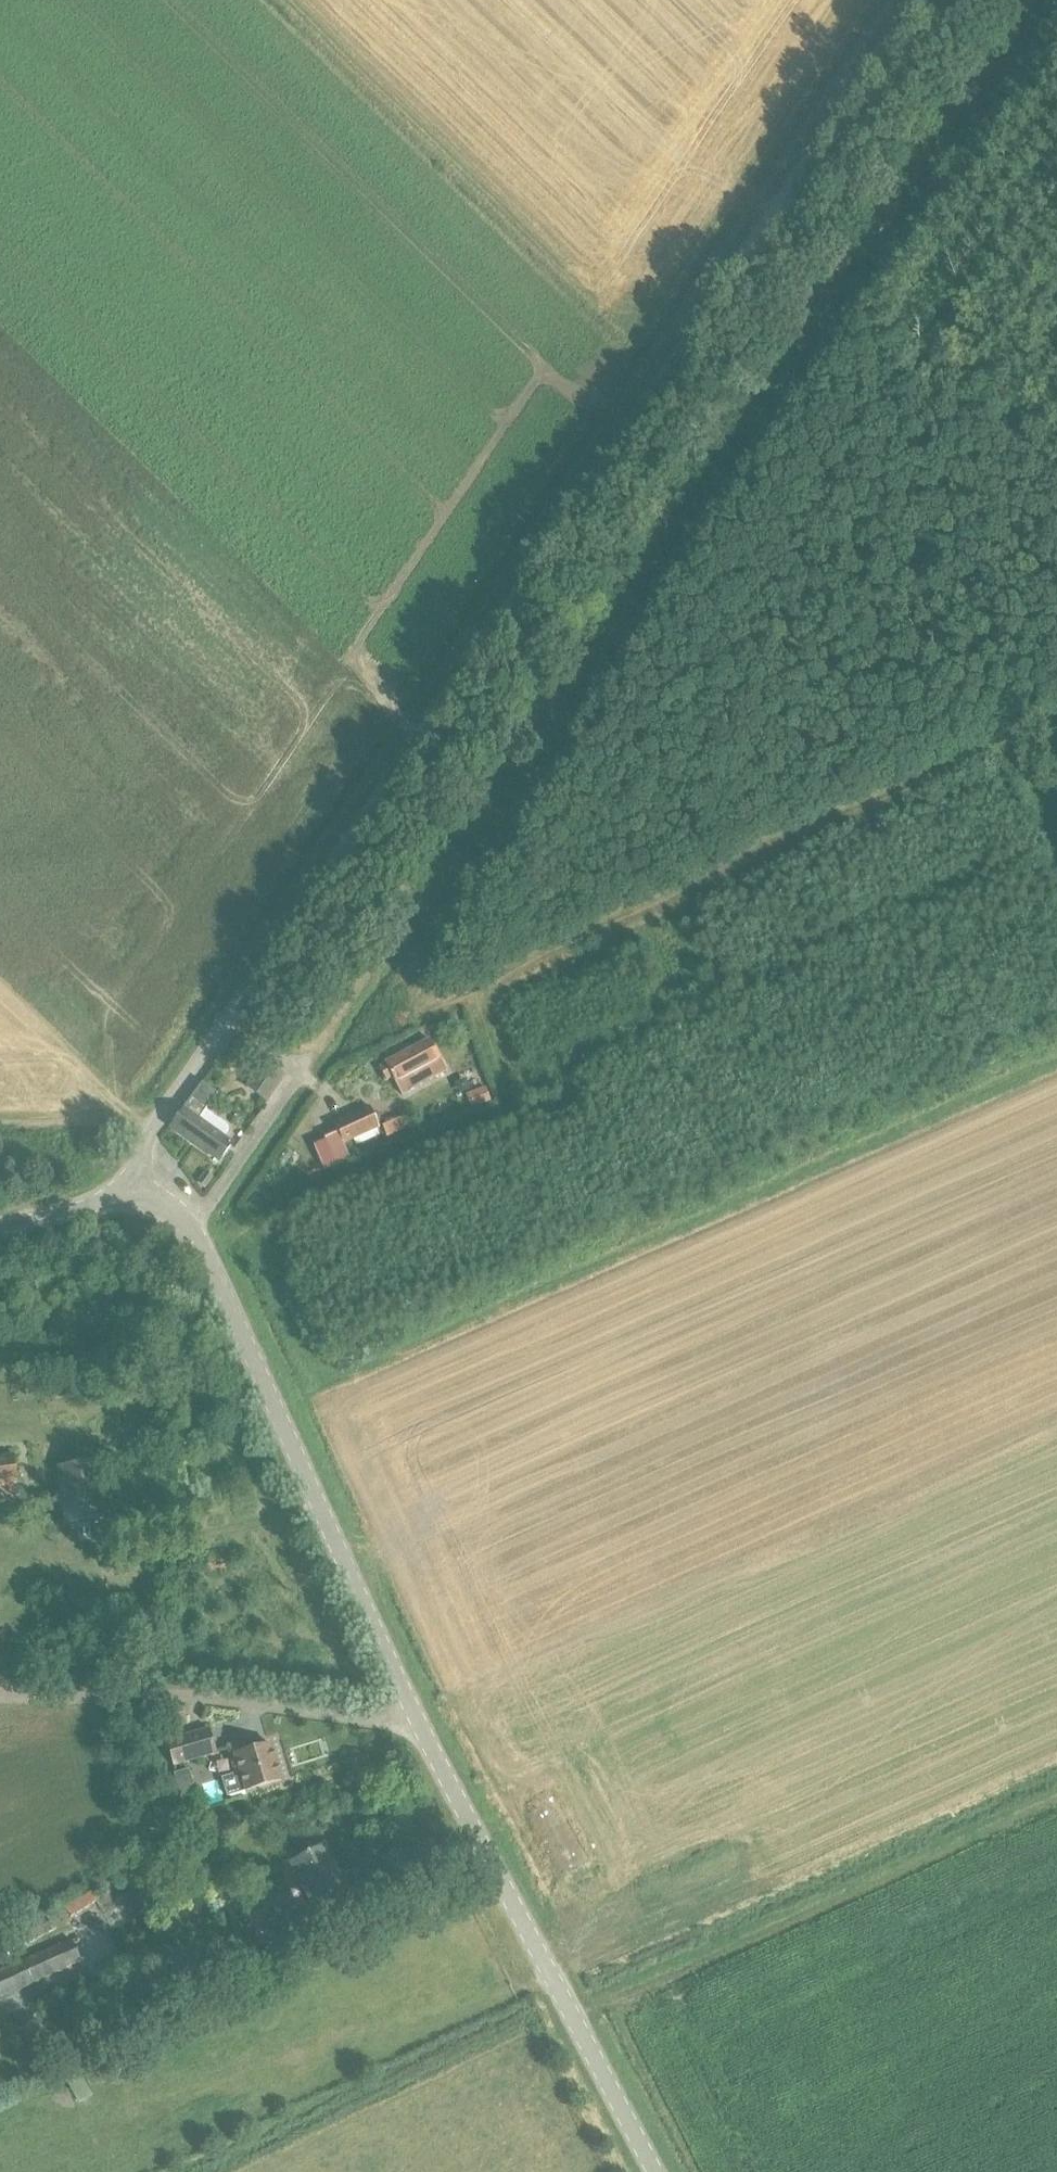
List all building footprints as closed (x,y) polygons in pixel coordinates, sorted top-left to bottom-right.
[(393,1078),(396,1083),(402,1095),(443,1074),(427,1042),(386,1062),(377,1067),(385,1082),(393,1078)] [(265,1060),(246,1087),(266,1101),(285,1074),(265,1060)] [(225,1124),(207,1111),(216,1098),(210,1094),(215,1086),(204,1079),(171,1127),(219,1160),(230,1144),(221,1138),(226,1130),(225,1124)] [(469,1088),(473,1103),(494,1097),(490,1082),(469,1088)] [(333,1123),(337,1130),(323,1136),(336,1165),(350,1158),(343,1144),(379,1128),(370,1106),(333,1123)] [(382,1127),(386,1136),(407,1126),(404,1117),(382,1127)] [(212,1178),(205,1173),(198,1183),(205,1188),(212,1178)] [(15,1482),(16,1482),(14,1456),(0,1458),(0,1484),(15,1482)] [(63,1469),(69,1523),(106,1520),(100,1465),(63,1469)] [(166,1740),(174,1764),(217,1752),(209,1727),(166,1740)] [(227,1797),(282,1782),(270,1742),(246,1749),(243,1741),(227,1746),(235,1774),(222,1777),(227,1797)] [(322,1845),(290,1862),(308,1897),(298,1903),(297,1901),(267,1917),(273,1928),(302,1913),(303,1911),(346,1889),(322,1845)] [(66,1908),(70,1914),(72,1917),(96,1902),(91,1893),(66,1908)] [(57,1946),(0,1973),(0,1999),(82,1960),(72,1939),(57,1946)] [(92,2094),(83,2079),(70,2086),(78,2101),(92,2094)]
